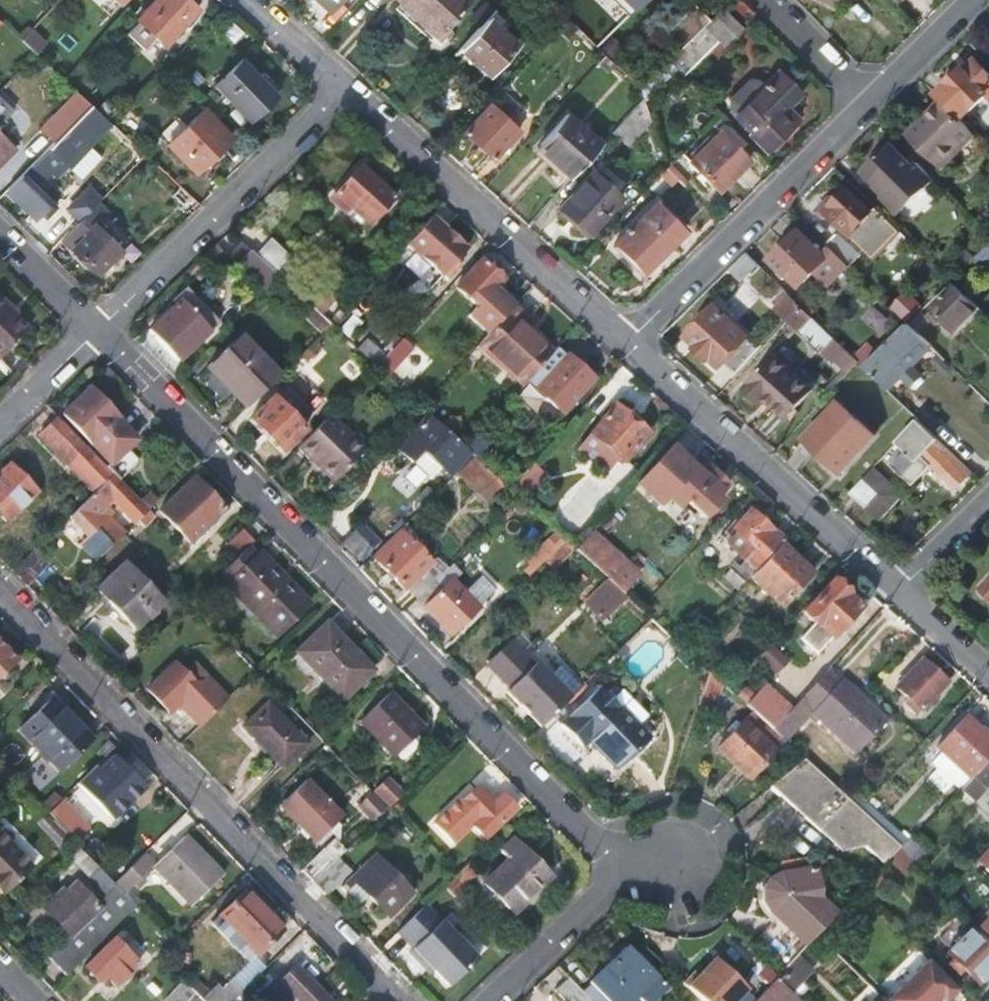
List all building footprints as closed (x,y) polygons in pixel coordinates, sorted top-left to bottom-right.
[(197,14),(182,0),(157,0),(136,23),(139,26),(154,39),(164,49),(197,14)] [(326,21),(343,1),(342,0),(302,0),(326,21)] [(439,37),(471,2),(468,0),(399,0),(439,37)] [(642,0),(621,0),(632,10),(642,0)] [(677,49),(700,26),(707,19),(691,4),(661,34),(677,49)] [(707,19),(700,26),(723,49),(742,30),(719,7),(707,19)] [(486,22),(459,52),(487,77),(515,48),(486,22)] [(143,51),(154,39),(139,26),(129,37),(143,51)] [(34,55),(35,55),(45,44),(31,31),(21,42),(34,55)] [(665,62),(652,74),(661,83),(673,70),(665,62)] [(278,97),(244,63),(217,90),(251,124),(278,97)] [(986,97),(988,100),(988,72),(983,65),(971,77),(962,69),(935,96),(940,102),(961,122),(986,97)] [(765,87),(736,115),(735,117),(753,134),(750,137),(766,152),(798,121),(784,107),(797,94),(778,75),(765,87)] [(731,100),(731,110),(736,115),(765,87),(759,81),(750,81),(731,100)] [(79,120),(92,107),(79,96),(67,108),(79,120)] [(906,137),(939,168),(973,133),(961,122),(940,102),(906,137)] [(639,104),(615,130),(629,144),(653,117),(639,104)] [(490,105),(464,135),(493,161),(519,132),(490,105)] [(93,109),(53,150),(61,158),(81,138),(86,144),(108,122),(93,109)] [(197,175),(232,142),(203,112),(168,145),(197,175)] [(570,117),(538,152),(570,181),(601,146),(570,117)] [(17,148),(0,132),(0,166),(17,148)] [(717,191),(745,162),(715,134),(687,163),(717,191)] [(865,173),(888,196),(885,200),(901,215),(934,181),(918,165),(913,170),(889,147),(865,173)] [(359,171),(334,199),(341,204),(350,213),(369,229),(394,200),(359,171)] [(590,175),(560,209),(590,236),(615,208),(601,195),(606,189),(590,175)] [(51,204),(26,178),(11,193),(36,219),(51,204)] [(826,215),(873,259),(899,232),(875,209),(871,214),(847,192),(826,215)] [(639,274),(682,229),(655,202),(612,247),(639,274)] [(335,210),(344,219),(350,213),(341,204),(335,210)] [(59,241),(82,218),(74,210),(51,233),(59,241)] [(74,251),(98,275),(111,263),(113,264),(123,254),(107,238),(110,235),(89,215),(61,243),(72,254),(74,251)] [(464,253),(431,222),(406,248),(444,283),(456,270),(451,266),(464,253)] [(770,259),(798,286),(814,271),(824,281),(843,262),(828,247),(820,255),(797,232),(770,259)] [(828,247),(843,262),(850,269),(862,258),(840,236),(828,247)] [(256,257),(273,273),(281,281),(289,288),(310,307),(324,292),(270,243),(256,257)] [(972,261),(980,269),(988,261),(988,244),(972,261)] [(238,267),(260,287),(273,273),(256,257),(251,253),(238,267)] [(746,255),(729,271),(741,283),(758,266),(746,255)] [(481,265),(456,291),(478,312),(504,284),(481,265)] [(931,315),(940,324),(944,319),(957,331),(979,308),(955,286),(933,309),(935,311),(931,315)] [(281,297),(307,322),(323,337),(332,328),(310,307),(289,288),(281,297)] [(910,318),(924,305),(909,289),(895,303),(910,318)] [(774,306),(791,322),(803,309),(786,293),(774,306)] [(2,362),(32,331),(8,309),(11,306),(0,296),(0,360),(2,362)] [(183,303),(152,331),(181,361),(211,331),(193,313),(183,303)] [(193,313),(211,331),(220,322),(202,305),(193,313)] [(750,339),(716,308),(688,339),(697,347),(695,349),(709,362),(711,360),(721,369),(724,364),(736,374),(757,350),(748,342),(750,339)] [(791,322),(812,342),(824,329),(803,309),(791,322)] [(479,347),(523,385),(550,355),(521,330),(527,322),(513,310),(479,347)] [(921,312),(908,324),(918,334),(931,321),(921,312)] [(294,335),(309,351),(323,337),(307,322),(294,335)] [(908,324),(864,368),(888,391),(931,347),(918,334),(908,324)] [(251,421),(284,455),(306,433),(275,399),(335,342),(339,344),(344,339),(332,328),(323,337),(309,351),(280,378),(250,407),(257,415),(251,421)] [(358,351),(375,367),(385,357),(368,341),(358,351)] [(245,342),(214,372),(249,408),(250,407),(280,378),(245,342)] [(474,352),(517,391),(523,385),(479,347),(474,352)] [(931,347),(888,391),(892,395),(904,382),(914,391),(927,378),(916,369),(935,351),(931,347)] [(566,356),(557,348),(550,355),(523,385),(517,391),(513,395),(535,415),(548,401),(562,414),(594,379),(567,355),(566,356)] [(814,393),(777,360),(748,393),(764,407),(768,402),(789,420),(814,393)] [(63,416),(109,462),(124,447),(132,439),(114,421),(117,418),(89,390),(63,416)] [(805,440),(841,474),(876,437),(840,403),(805,440)] [(615,405),(587,435),(589,437),(574,453),(598,474),(611,459),(619,466),(648,434),(615,405)] [(331,416),(298,449),(335,485),(367,451),(331,416)] [(40,437),(95,493),(113,475),(104,467),(57,419),(40,437)] [(432,419),(398,452),(413,467),(425,455),(449,477),(471,455),(464,449),(432,419)] [(902,440),(911,449),(896,466),(917,486),(934,467),(958,489),(973,473),(919,421),(902,440)] [(109,462),(104,467),(113,475),(117,479),(136,460),(124,447),(109,462)] [(658,510),(674,493),(693,470),(670,449),(632,489),(645,501),(647,500),(658,510)] [(450,556),(491,513),(486,507),(506,485),(475,455),(434,498),(454,517),(433,539),(450,556)] [(674,493),(710,523),(725,506),(720,502),(733,489),(700,461),(693,470),(674,493)] [(531,465),(509,490),(519,499),(541,475),(531,465)] [(0,475),(0,518),(5,524),(26,505),(36,494),(8,467),(0,475)] [(881,498),(870,509),(881,520),(905,495),(876,467),(863,481),(878,495),(881,498)] [(67,519),(86,539),(80,544),(96,561),(124,534),(126,533),(110,517),(103,510),(112,501),(135,524),(138,522),(148,511),(147,510),(140,503),(117,479),(113,475),(95,493),(84,503),(67,519)] [(195,479),(160,513),(190,543),(224,509),(195,479)] [(851,493),(863,503),(867,507),(878,495),(863,481),(851,493)] [(148,496),(140,503),(147,510),(148,511),(156,503),(148,496)] [(151,514),(148,511),(138,522),(144,527),(154,516),(151,513),(151,514)] [(741,542),(733,551),(758,573),(782,546),(785,543),(752,513),(733,534),(741,542)] [(242,532),(224,550),(235,561),(248,549),(254,543),(242,532)] [(377,564),(408,595),(411,592),(419,600),(452,569),(444,561),(435,569),(400,532),(378,553),(375,556),(380,562),(377,564)] [(557,534),(523,568),(526,572),(521,577),(533,590),(559,565),(565,571),(574,562),(568,556),(575,550),(557,534)] [(347,548),(365,565),(375,556),(378,553),(360,535),(347,548)] [(751,580),(783,609),(814,576),(782,546),(758,573),(751,580)] [(13,572),(26,587),(49,564),(36,549),(13,572)] [(229,584),(279,634),(308,604),(258,555),(256,557),(248,549),(235,561),(222,574),(230,583),(229,584)] [(97,593),(134,632),(163,604),(126,566),(97,593)] [(608,581),(622,594),(628,587),(606,566),(599,573),(608,581)] [(452,569),(419,600),(453,635),(479,608),(454,582),(459,577),(452,569)] [(587,601),(606,619),(627,599),(622,594),(608,581),(587,601)] [(836,582),(805,616),(815,626),(800,642),(816,656),(840,631),(843,634),(850,627),(847,624),(861,609),(849,598),(850,596),(836,582)] [(374,674),(327,624),(296,653),(321,679),(323,678),(346,701),(374,674)] [(19,661),(0,640),(0,679),(19,661)] [(489,666),(500,676),(523,653),(513,643),(489,666)] [(528,658),(523,653),(500,676),(504,681),(528,658)] [(552,676),(539,662),(535,666),(528,658),(504,681),(512,689),(508,693),(541,727),(572,697),(583,687),(563,665),(552,676)] [(919,717),(948,685),(923,662),(898,689),(912,702),(908,707),(919,717)] [(175,666),(148,691),(170,714),(179,706),(200,728),(228,702),(196,669),(187,678),(175,666)] [(799,702),(857,757),(887,725),(829,671),(808,693),(799,702)] [(701,683),(695,700),(710,704),(714,687),(701,683)] [(648,741),(598,689),(560,727),(581,748),(586,743),(616,773),(648,741)] [(772,731),(789,713),(765,692),(748,710),(752,713),(772,731)] [(422,729),(388,695),(360,722),(394,757),(422,729)] [(94,741),(53,700),(22,731),(63,772),(94,741)] [(243,727),(283,770),(308,747),(268,705),(243,727)] [(717,750),(748,778),(783,742),(772,731),(752,713),(717,750)] [(971,781),(988,762),(988,739),(965,719),(936,750),(971,781)] [(99,775),(112,788),(128,803),(144,788),(113,755),(97,772),(99,775)] [(769,788),(842,859),(867,855),(882,871),(901,850),(804,761),(769,788)] [(971,781),(958,795),(965,802),(978,788),(984,793),(988,788),(988,789),(988,762),(971,781)] [(91,783),(104,797),(112,788),(99,775),(91,783)] [(374,792),(387,805),(398,794),(386,781),(374,792)] [(341,819),(306,782),(279,807),(315,844),(341,819)] [(478,846),(516,810),(502,796),(489,808),(474,792),(456,810),(452,806),(426,831),(445,851),(464,832),(478,846)] [(385,811),(371,797),(362,807),(375,820),(385,811)] [(47,814),(70,838),(73,841),(85,828),(61,801),(47,814)] [(394,805),(388,810),(396,818),(401,813),(394,805)] [(32,825),(56,850),(70,838),(47,814),(45,812),(32,825)] [(146,851),(113,882),(123,893),(154,865),(193,906),(223,877),(185,836),(157,863),(146,851)] [(0,838),(0,897),(1,898),(30,870),(0,838)] [(512,914),(550,877),(514,840),(502,852),(509,860),(484,884),(512,914)] [(333,842),(301,872),(313,884),(336,861),(344,853),(333,842)] [(371,900),(390,919),(414,895),(377,857),(342,892),(361,910),(371,900)] [(313,884),(325,897),(340,881),(345,870),(336,861),(313,884)] [(468,862),(452,877),(462,888),(478,872),(468,862)] [(44,912),(66,935),(44,958),(64,978),(114,925),(134,904),(123,893),(113,882),(98,867),(88,877),(105,895),(93,907),(72,885),(44,912)] [(765,914),(766,915),(775,925),(752,945),(781,976),(800,956),(807,949),(820,935),(837,917),(823,902),(817,873),(778,880),(776,881),(774,882),(772,882),(770,883),(768,885),(767,886),(765,888),(764,889),(763,891),(762,893),(762,895),(761,897),(761,899),(761,901),(761,903),(761,905),(762,907),(762,908),(763,910),(764,912),(765,914)] [(420,959),(445,985),(474,958),(423,904),(394,932),(409,947),(405,951),(416,963),(420,959)] [(265,944),(230,907),(196,939),(221,965),(228,958),(239,970),(265,944)] [(979,930),(988,940),(988,921),(979,930)] [(974,930),(950,953),(956,960),(952,964),(963,975),(966,971),(981,985),(988,977),(988,946),(974,930)] [(142,971),(114,937),(81,967),(96,982),(102,977),(115,993),(142,971)] [(581,993),(589,1000),(637,1000),(639,999),(641,1000),(657,1000),(668,991),(629,949),(581,993)] [(781,976),(779,978),(792,991),(813,970),(800,956),(781,976)] [(702,1000),(745,1000),(752,994),(722,962),(704,980),(700,976),(689,987),(702,1000)] [(890,1000),(948,1000),(958,992),(930,963),(890,1000)] [(296,966),(264,997),(265,998),(262,1000),(329,1000),(296,966)] [(199,1000),(230,1000),(241,991),(242,990),(229,978),(219,988),(215,983),(207,993),(199,1000)] [(562,1000),(589,1000),(581,993),(568,979),(554,993),(562,1000)] [(192,995),(199,1000),(207,993),(195,983),(188,991),(192,995)] [(164,1000),(186,1000),(192,995),(188,991),(180,984),(164,1000)] [(757,1000),(796,1000),(783,988),(777,994),(770,987),(757,1000)] [(230,1000),(250,1000),(241,991),(230,1000)]
